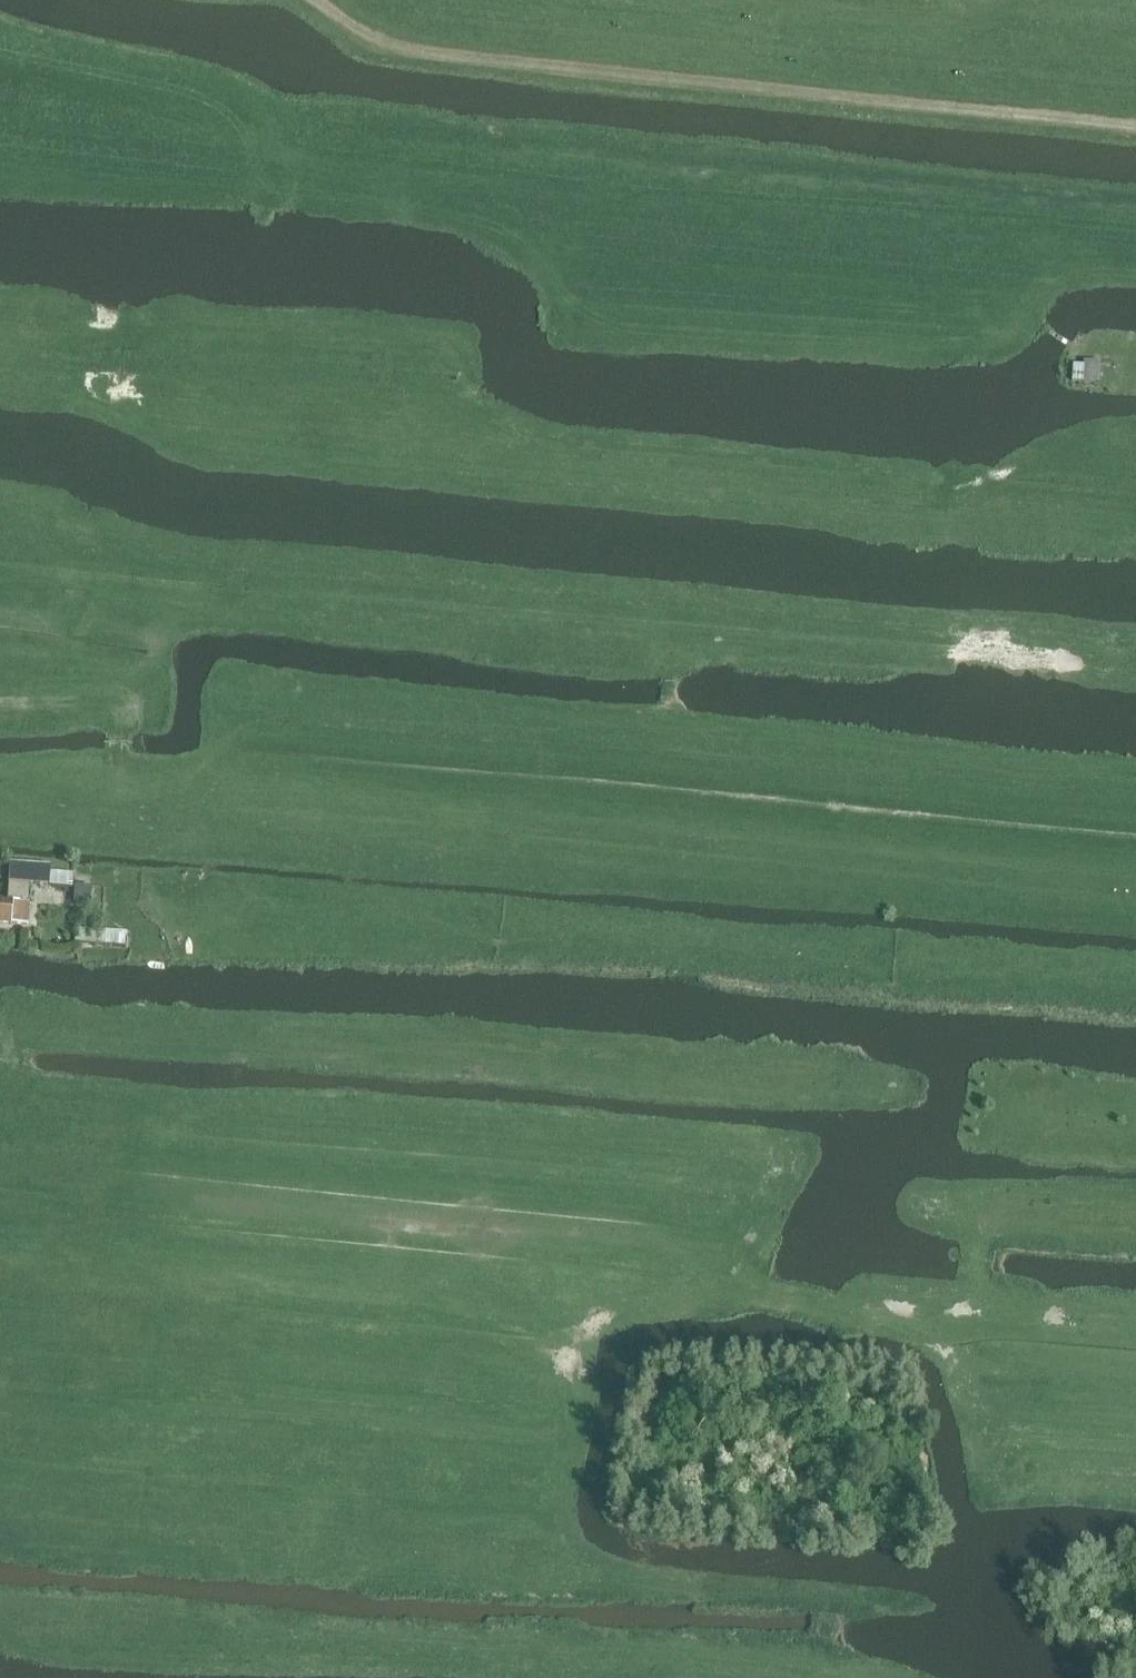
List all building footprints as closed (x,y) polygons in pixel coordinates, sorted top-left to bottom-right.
[(1100,358),(1084,357),(1082,379),(1099,380),(1100,358)] [(60,857),(59,871),(83,873),(84,858),(60,857)] [(49,886),(72,888),(73,874),(50,872),(50,866),(11,863),(8,901),(0,900),(0,923),(27,925),(29,902),(28,902),(30,884),(49,886)] [(74,899),(86,900),(88,882),(75,881),(74,899)] [(102,946),(102,945),(125,946),(126,931),(103,930),(73,929),(72,945),(102,946)]
